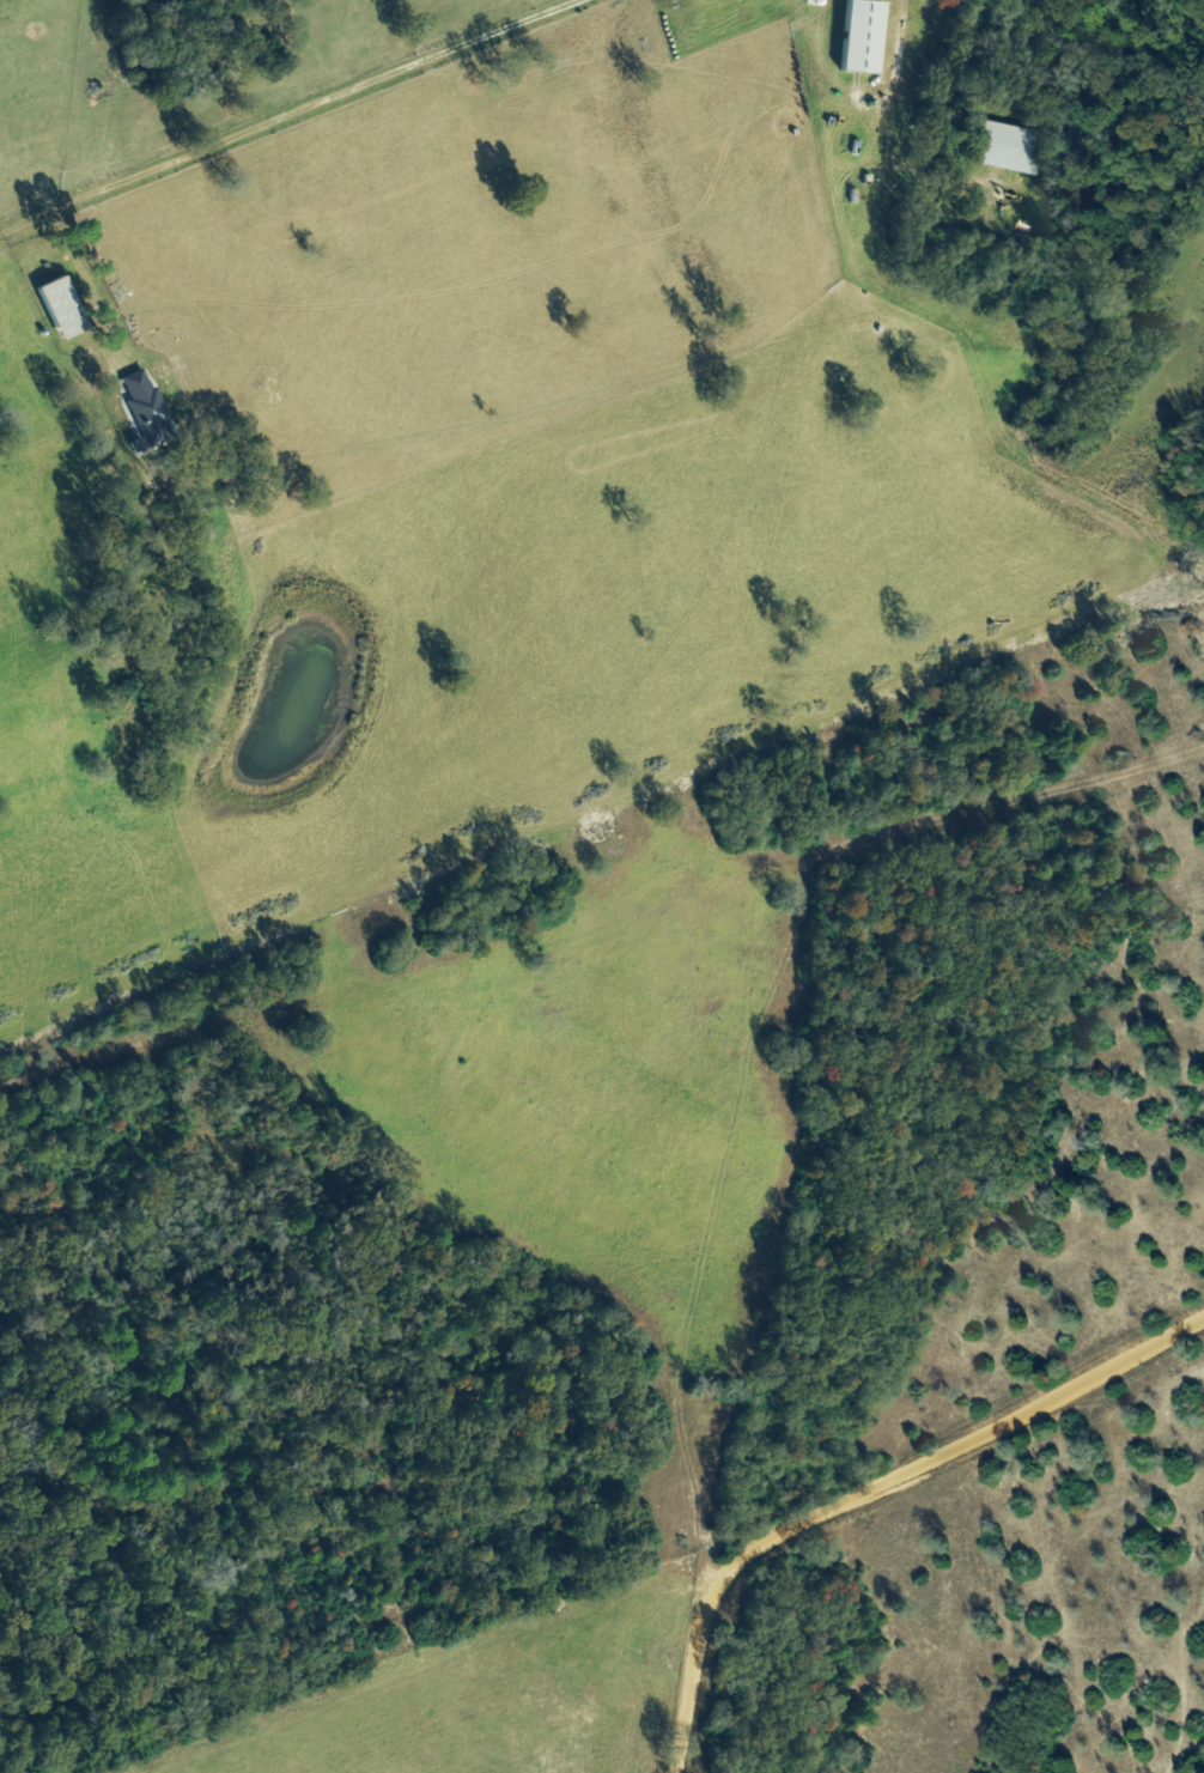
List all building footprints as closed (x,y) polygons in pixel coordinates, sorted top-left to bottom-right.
[(874,74),(878,3),(841,1),(837,71),(874,74)] [(971,165),(1024,176),(1033,133),(980,121),(971,165)] [(59,278),(33,289),(56,342),(82,330),(59,278)]
